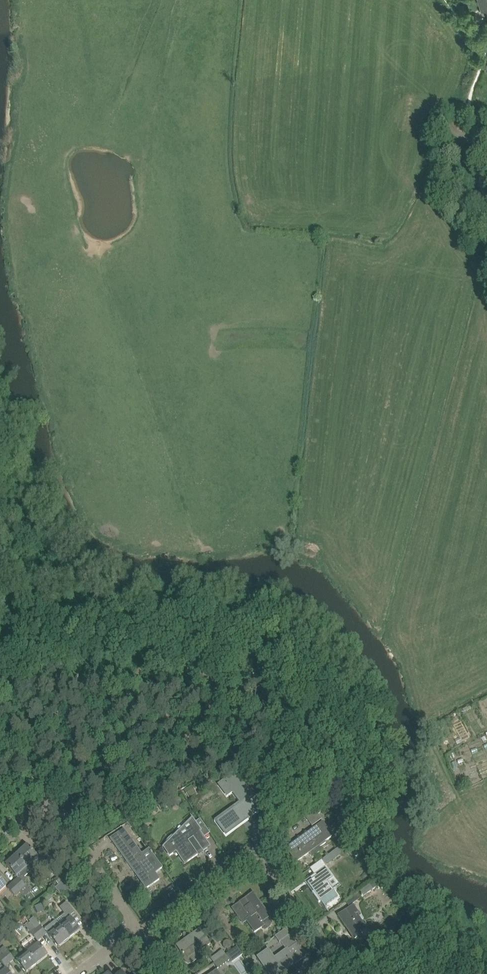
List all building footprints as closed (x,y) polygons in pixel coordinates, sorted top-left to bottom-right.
[(481,10),(482,10),(485,9),(486,15),(486,0),(478,0),(481,10)] [(217,819),(214,821),(215,822),(216,821),(226,834),(247,819),(248,820),(249,819),(256,813),(257,814),(259,812),(257,811),(263,806),(254,794),(253,795),(236,771),(235,772),(236,773),(225,781),(227,783),(226,784),(228,786),(229,786),(241,803),(218,820),(217,819)] [(191,785),(184,790),(189,798),(196,792),(191,785)] [(325,809),(322,804),(305,816),(312,826),(322,819),(318,815),(325,809)] [(165,843),(163,846),(164,847),(170,856),(176,851),(185,863),(197,855),(198,854),(198,853),(201,851),(202,852),(203,851),(210,846),(204,838),(200,832),(201,831),(201,832),(202,831),(206,828),(202,822),(200,819),(195,823),(197,825),(182,836),(179,832),(179,831),(175,835),(172,835),(170,837),(168,839),(166,841),(165,843)] [(293,844),(287,848),(296,862),(305,856),(309,853),(313,857),(322,851),(320,847),(326,843),(325,842),(333,836),(331,833),(333,832),(329,827),(327,828),(323,822),(315,828),(304,836),(293,844)] [(121,832),(110,839),(116,848),(121,855),(134,872),(135,871),(147,888),(159,879),(156,875),(155,873),(162,868),(153,854),(145,859),(142,854),(130,838),(124,830),(121,832)] [(351,846),(348,850),(354,855),(357,851),(351,846)] [(34,854),(27,847),(17,856),(31,872),(36,867),(37,868),(49,860),(41,849),(34,854)] [(322,860),(326,866),(333,860),(329,855),(322,860)] [(17,856),(6,866),(13,873),(17,877),(18,878),(13,883),(20,891),(26,886),(23,883),(27,880),(25,878),(31,872),(17,856)] [(316,877),(308,883),(314,892),(312,893),(319,903),(321,902),(324,907),(325,906),(338,897),(334,892),(328,882),(333,879),(326,870),(316,877)] [(65,880),(55,888),(61,895),(65,891),(71,887),(65,880)] [(13,883),(8,888),(16,896),(20,891),(13,883)] [(373,883),(366,888),(346,902),(349,907),(369,893),(376,888),(373,883)] [(174,885),(164,891),(168,896),(177,890),(174,885)] [(48,892),(39,899),(44,905),(52,898),(48,892)] [(240,903),(232,909),(243,924),(247,921),(255,932),(263,927),(265,930),(268,928),(269,927),(270,925),(271,923),(271,922),(271,920),(270,918),(269,917),(270,917),(261,904),(254,893),(240,903)] [(34,906),(37,913),(44,910),(41,903),(34,906)] [(65,914),(55,921),(59,926),(60,927),(69,939),(80,931),(79,929),(77,926),(71,920),(71,919),(69,920),(68,918),(74,912),(68,903),(63,907),(67,912),(65,914)] [(346,910),(338,916),(345,927),(347,926),(355,939),(362,934),(365,939),(371,935),(367,927),(366,928),(359,917),(361,915),(359,911),(357,912),(353,906),(346,910)] [(222,915),(216,918),(224,929),(225,930),(232,939),(234,942),(238,939),(236,936),(239,934),(231,924),(229,925),(222,915)] [(34,918),(29,921),(30,923),(42,938),(46,934),(34,918)] [(59,948),(69,939),(60,927),(59,926),(55,921),(45,929),(50,935),(49,936),(59,948)] [(30,923),(26,927),(27,929),(37,941),(38,941),(42,938),(30,923)] [(189,964),(191,963),(199,958),(197,954),(210,944),(209,941),(200,929),(189,937),(190,938),(178,947),(182,954),(183,955),(182,955),(187,963),(189,964)] [(258,957),(270,973),(278,973),(282,971),(295,962),(296,964),(306,956),(298,944),(290,934),(291,934),(287,929),(275,937),(279,943),(280,942),(286,950),(274,958),(268,950),(258,957)] [(27,941),(22,945),(28,953),(37,965),(48,956),(41,948),(38,945),(37,945),(32,937),(27,941)] [(237,947),(226,955),(229,960),(231,963),(242,955),(237,947)] [(7,951),(5,948),(0,951),(10,963),(14,960),(7,950),(7,951)] [(215,963),(226,955),(223,950),(211,958),(215,963)] [(0,951),(0,960),(5,967),(10,963),(0,951)] [(28,953),(17,961),(20,965),(26,973),(37,965),(28,953)] [(218,968),(229,960),(226,955),(215,963),(218,968)] [(2,965),(0,966),(0,973),(9,973),(6,970),(5,970),(2,965)]
